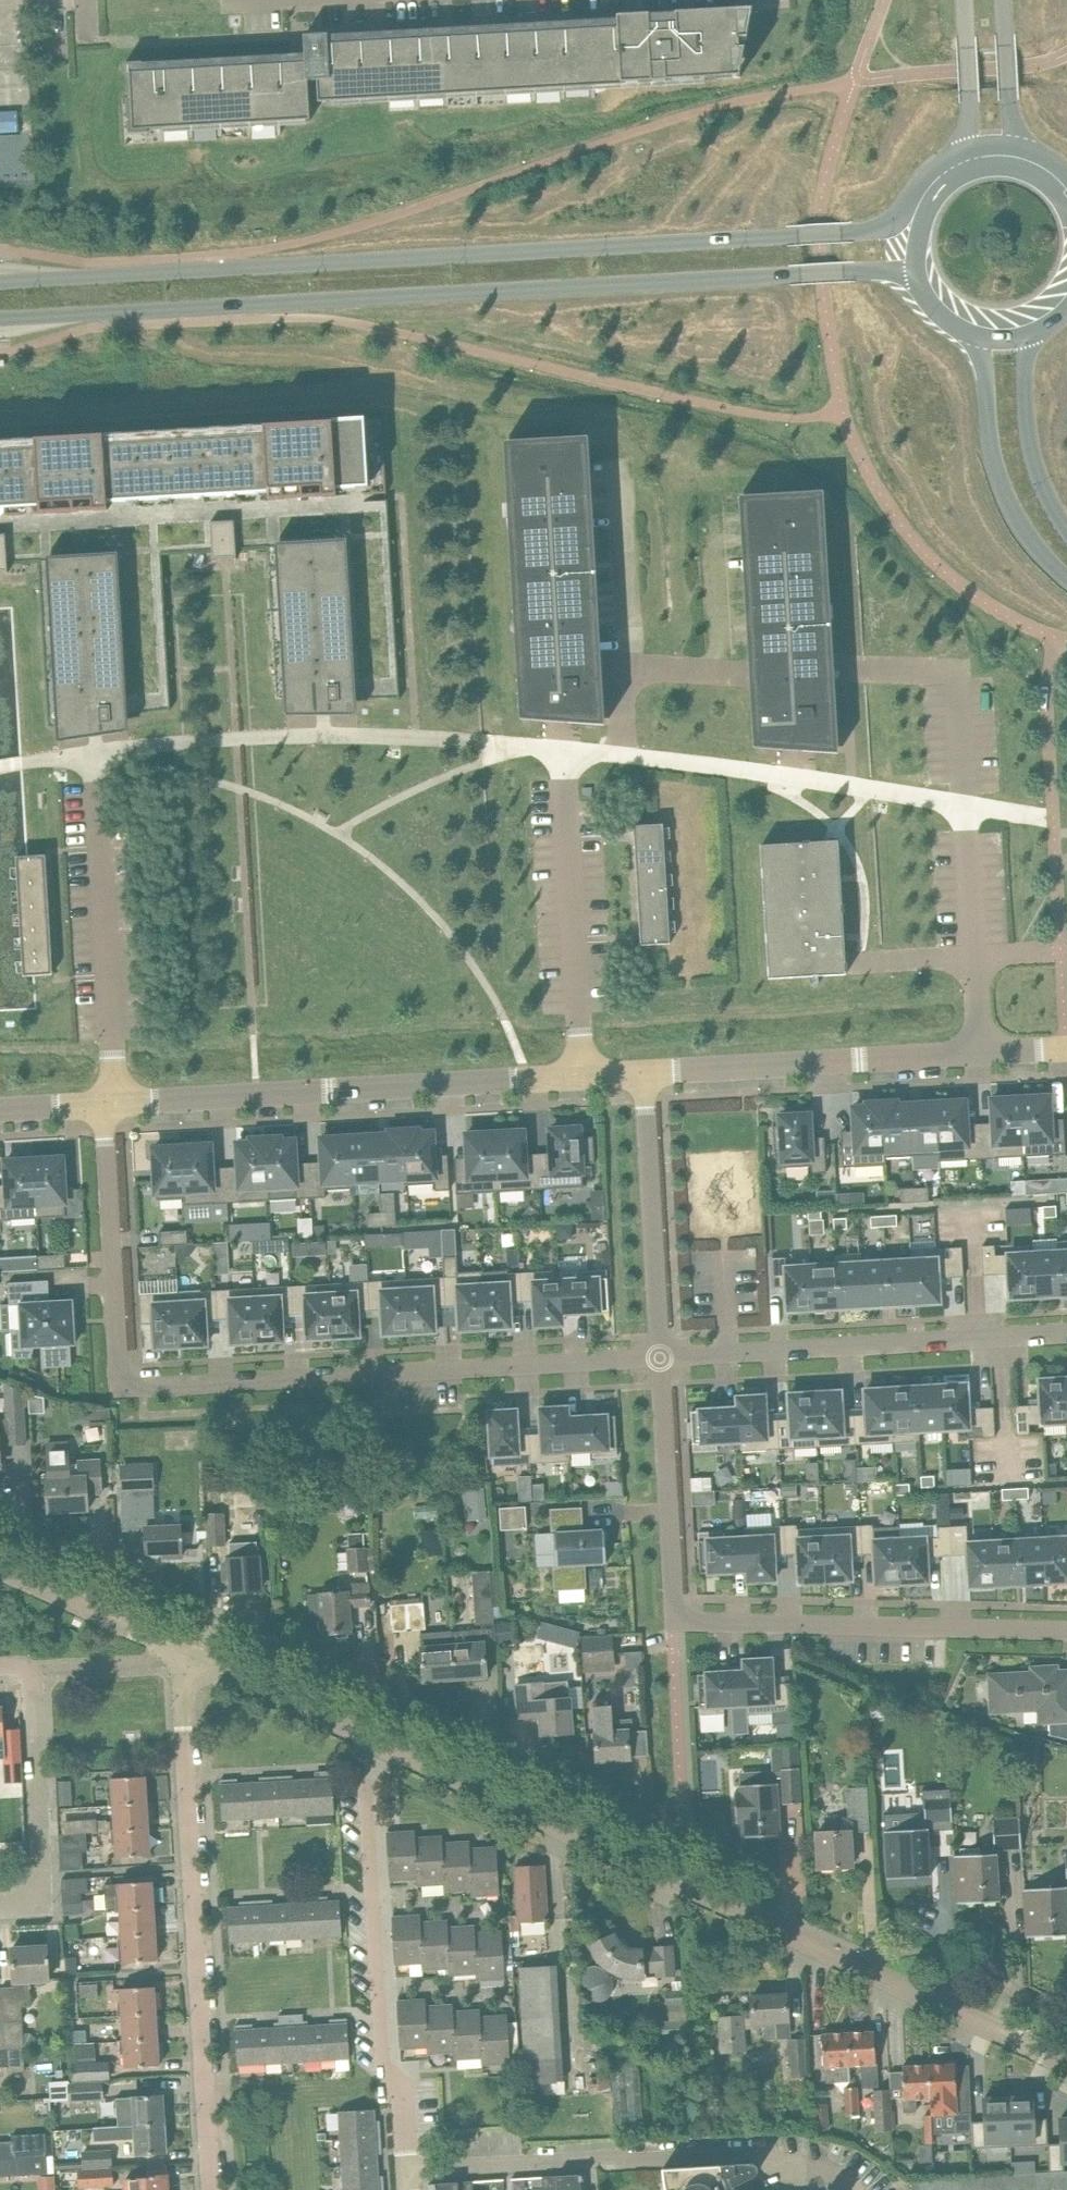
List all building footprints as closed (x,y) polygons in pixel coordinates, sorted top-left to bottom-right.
[(304,36),(305,55),(125,65),(126,73),(129,73),(131,98),(126,99),(128,134),(148,133),(148,129),(163,129),(163,132),(307,124),(307,120),(310,120),(308,81),(317,80),(318,102),(331,101),(331,105),(705,84),(705,80),(741,78),(741,76),(740,77),(740,76),(745,50),(745,49),(739,49),(739,40),(747,39),(747,38),(752,12),(753,11),(753,10),(676,14),(676,16),(649,17),(649,16),(637,17),(617,18),(618,19),(328,36),(328,34),(304,36)] [(5,570),(6,572),(8,572),(7,563),(38,560),(40,581),(46,580),(47,591),(40,591),(42,625),(49,625),(50,635),(43,636),(46,679),(52,678),(53,689),(46,689),(49,727),(57,725),(58,742),(129,732),(128,715),(170,708),(168,682),(168,678),(168,674),(167,667),(160,553),(212,550),(212,560),(215,559),(215,558),(234,557),(234,558),(237,558),(236,549),(267,547),(269,567),(275,567),(276,578),(269,578),(271,612),(278,611),(278,622),(272,622),(274,665),(281,665),(282,675),(275,676),(276,698),(285,698),(286,716),(358,715),(357,698),(399,697),(397,671),(397,666),(396,650),(396,643),(389,540),(387,500),(381,500),(380,493),(386,492),(382,418),(364,419),(0,441),(0,571),(5,570)] [(582,430),(509,434),(525,701),(599,703),(582,430)] [(818,489),(745,494),(759,733),(832,737),(818,489)] [(635,849),(665,847),(663,823),(634,825),(635,849)] [(761,845),(769,978),(846,974),(839,851),(838,851),(838,841),(826,842),(826,841),(761,845)] [(637,873),(666,871),(665,847),(635,849),(637,873)] [(18,880),(47,879),(45,855),(16,856),(18,880)] [(638,897),(667,895),(666,871),(637,873),(638,897)] [(47,879),(18,880),(19,904),(48,902),(47,879)] [(640,920),(669,919),(667,895),(638,897),(640,920)] [(48,902),(19,904),(21,928),(50,926),(48,902)] [(669,919),(640,920),(641,944),(670,943),(669,919)] [(22,952),(51,950),(50,926),(21,928),(22,952)] [(51,950),(22,952),(23,976),(53,974),(51,950)] [(1021,1094),(1020,1094),(1024,1156),(1065,1154),(1063,1119),(1050,1119),(1048,1093),(1035,1094),(1035,1093),(1032,1093),(1032,1094),(1021,1094)] [(993,1123),(980,1123),(982,1159),(1024,1156),(1020,1094),(1018,1094),(1008,1095),(1005,1095),(992,1096),(993,1123)] [(938,1099),(936,1099),(939,1154),(938,1154),(939,1161),(982,1159),(980,1123),(966,1124),(965,1098),(951,1098),(948,1098),(948,1099),(938,1099)] [(911,1104),(909,1104),(912,1156),(938,1154),(939,1154),(936,1099),(935,1099),(924,1100),(924,1099),(922,1100),(922,1104),(911,1104)] [(912,1156),(909,1104),(907,1104),(907,1105),(896,1105),(896,1101),(893,1101),(893,1102),(883,1102),(881,1102),(885,1157),(886,1157),(912,1156)] [(885,1157),(881,1102),(880,1102),(870,1103),(869,1103),(867,1103),(853,1104),(855,1131),(841,1131),(843,1167),(886,1164),(886,1157),(885,1157)] [(809,1114),(780,1116),(780,1125),(773,1126),(774,1152),(782,1151),(783,1168),(811,1166),(812,1173),(826,1172),(824,1137),(811,1138),(809,1114)] [(552,1153),(538,1154),(540,1189),(583,1186),(582,1163),(595,1162),(593,1136),(580,1137),(579,1124),(550,1125),(552,1153)] [(496,1129),(495,1129),(498,1191),(540,1189),(538,1154),(525,1155),(523,1127),(509,1128),(507,1128),(496,1129)] [(406,1130),(404,1130),(407,1178),(406,1178),(406,1185),(435,1184),(435,1190),(450,1190),(447,1154),(434,1155),(433,1128),(419,1129),(416,1129),(406,1130)] [(498,1191),(495,1129),(493,1129),(483,1130),(483,1129),(480,1130),(466,1131),(468,1157),(454,1158),(456,1194),(498,1191)] [(379,1134),(377,1135),(380,1180),(406,1178),(407,1178),(404,1130),(403,1130),(392,1131),(392,1130),(389,1131),(390,1135),(379,1135),(379,1134)] [(380,1180),(377,1135),(375,1135),(364,1136),(364,1132),(361,1132),(361,1133),(351,1133),(349,1133),(352,1181),(353,1181),(380,1180)] [(322,1162),(309,1162),(311,1198),(326,1197),(325,1190),(353,1188),(353,1181),(352,1181),(349,1133),(348,1133),(338,1134),(337,1134),(335,1134),(321,1135),(322,1162)] [(267,1138),(266,1138),(269,1193),(270,1193),(296,1192),(297,1199),(311,1198),(309,1162),(295,1163),(294,1137),(280,1137),(277,1137),(278,1137),(267,1138)] [(239,1166),(225,1167),(227,1203),(270,1200),(270,1193),(269,1193),(266,1138),(264,1138),(254,1139),(254,1138),(251,1139),(237,1140),(239,1166)] [(183,1142),(182,1142),(185,1198),(184,1198),(184,1205),(227,1203),(225,1167),(212,1168),(210,1141),(197,1142),(194,1142),(183,1143),(183,1142)] [(185,1198),(182,1142),(180,1143),(181,1143),(170,1144),(170,1143),(167,1143),(167,1144),(151,1145),(151,1156),(154,1156),(157,1200),(184,1198),(185,1198)] [(34,1155),(38,1218),(66,1216),(63,1165),(66,1165),(65,1154),(49,1155),(46,1155),(35,1156),(35,1155),(34,1155)] [(19,1157),(6,1158),(7,1184),(0,1185),(0,1220),(38,1218),(34,1155),(33,1156),(22,1157),(22,1156),(19,1156),(19,1157)] [(1053,1194),(1066,1193),(1066,1178),(1052,1179),(1053,1194)] [(915,1202),(929,1201),(928,1187),(914,1188),(915,1202)] [(901,1202),(915,1202),(914,1188),(900,1189),(901,1202)] [(833,1190),(817,1191),(817,1204),(834,1203),(833,1190)] [(863,1193),(836,1195),(837,1206),(863,1205),(863,1193)] [(1056,1216),(1056,1205),(1043,1206),(1043,1217),(1056,1216)] [(606,1219),(605,1207),(591,1208),(592,1220),(606,1219)] [(822,1218),(821,1207),(808,1208),(808,1219),(822,1218)] [(396,1211),(382,1212),(382,1226),(396,1225),(396,1211)] [(369,1227),(382,1226),(382,1212),(368,1213),(369,1227)] [(871,1227),(884,1226),(883,1215),(870,1216),(871,1227)] [(883,1215),(884,1226),(897,1226),(897,1215),(883,1215)] [(847,1229),(847,1218),(833,1218),(834,1229),(847,1229)] [(231,1239),(272,1238),(271,1221),(231,1223),(231,1239)] [(314,1225),(314,1236),(325,1235),(324,1225),(314,1225)] [(572,1225),(558,1225),(559,1238),(573,1238),(572,1225)] [(188,1244),(187,1230),(159,1231),(160,1245),(188,1244)] [(419,1231),(403,1232),(404,1244),(419,1243),(419,1231)] [(380,1233),(365,1234),(366,1247),(381,1246),(380,1233)] [(265,1240),(251,1241),(252,1253),(266,1252),(265,1240)] [(1058,1241),(1061,1295),(1066,1294),(1066,1240),(1058,1241)] [(1057,1251),(1034,1252),(1036,1296),(1061,1295),(1058,1241),(1057,1241),(1057,1251)] [(227,1242),(213,1242),(214,1253),(227,1252),(227,1242)] [(303,1243),(293,1243),(294,1255),(304,1255),(303,1243)] [(1036,1296),(1034,1252),(995,1255),(994,1245),(982,1245),(983,1275),(1009,1273),(1009,1279),(1007,1280),(1008,1300),(1031,1299),(1030,1296),(1036,1296)] [(949,1257),(911,1260),(914,1303),(919,1303),(919,1305),(942,1304),(941,1283),(938,1283),(938,1277),(963,1276),(962,1246),(949,1247),(949,1257)] [(519,1248),(509,1249),(510,1265),(520,1264),(519,1248)] [(861,1252),(836,1254),(838,1307),(864,1306),(862,1262),(861,1252)] [(65,1254),(37,1256),(38,1270),(66,1268),(65,1254)] [(835,1264),(811,1265),(814,1309),(838,1307),(836,1254),(834,1254),(835,1264)] [(0,1258),(0,1272),(13,1271),(13,1257),(0,1258)] [(814,1309),(811,1265),(786,1267),(785,1257),(772,1257),(774,1287),(786,1286),(788,1310),(814,1309)] [(914,1303),(911,1260),(886,1261),(888,1305),(914,1303)] [(888,1305),(886,1261),(862,1262),(864,1306),(888,1305)] [(559,1269),(520,1271),(522,1301),(534,1300),(536,1325),(562,1323),(562,1312),(560,1279),(559,1269)] [(560,1279),(562,1312),(609,1310),(607,1269),(582,1270),(583,1278),(560,1279)] [(522,1301),(520,1271),(507,1272),(508,1282),(483,1284),(485,1327),(511,1326),(510,1302),(522,1301)] [(485,1327),(483,1284),(457,1285),(457,1275),(444,1276),(446,1305),(458,1305),(459,1329),(485,1327)] [(444,1276),(406,1278),(409,1332),(435,1330),(433,1306),(446,1305),(444,1276)] [(406,1278),(368,1280),(370,1310),(382,1309),(383,1334),(409,1332),(406,1278)] [(48,1280),(8,1282),(9,1305),(20,1305),(21,1329),(11,1329),(12,1358),(31,1357),(35,1346),(41,1346),(43,1367),(72,1366),(70,1344),(75,1344),(72,1300),(50,1302),(48,1280)] [(370,1310),(368,1280),(330,1283),(333,1337),(359,1335),(357,1311),(370,1310)] [(333,1337),(330,1283),(292,1285),(294,1315),(306,1314),(307,1338),(333,1337)] [(294,1315),(292,1285),(254,1287),(257,1341),(283,1340),(281,1315),(294,1315)] [(257,1341),(254,1287),(216,1290),(218,1319),(230,1318),(231,1343),(257,1341)] [(216,1290),(178,1292),(181,1346),(207,1344),(205,1320),(218,1319),(216,1290)] [(181,1346),(178,1292),(139,1294),(141,1324),(153,1323),(155,1347),(181,1346)] [(1065,1378),(1059,1378),(1059,1376),(1036,1377),(1038,1398),(1040,1398),(1040,1404),(1015,1405),(1016,1435),(1029,1434),(1029,1424),(1066,1422),(1066,1432),(1066,1420),(1065,1378)] [(941,1385),(943,1429),(981,1427),(982,1437),(995,1436),(993,1407),(968,1408),(967,1402),(970,1402),(969,1381),(946,1382),(946,1385),(941,1385)] [(941,1385),(915,1387),(918,1440),(919,1440),(919,1430),(922,1430),(943,1429),(941,1385)] [(915,1387),(909,1387),(890,1388),(893,1442),(918,1440),(915,1387)] [(893,1442),(890,1388),(865,1390),(866,1414),(854,1415),(855,1444),(893,1442)] [(840,1391),(814,1392),(817,1446),(855,1444),(854,1415),(841,1415),(840,1391)] [(817,1446),(814,1392),(788,1394),(790,1418),(778,1419),(779,1448),(817,1446)] [(42,1396),(28,1393),(29,1406),(29,1413),(43,1412),(42,1396)] [(779,1448),(778,1419),(765,1420),(764,1395),(737,1397),(738,1407),(740,1440),(740,1450),(779,1448)] [(8,1437),(8,1444),(26,1443),(26,1436),(24,1415),(24,1406),(6,1407),(7,1419),(0,1419),(0,1438),(8,1437)] [(569,1450),(568,1417),(567,1407),(540,1408),(542,1432),(529,1433),(531,1462),(570,1460),(569,1450)] [(740,1440),(738,1407),(690,1410),(693,1451),(717,1450),(717,1442),(740,1440)] [(531,1462),(529,1433),(517,1434),(516,1409),(489,1411),(492,1465),(531,1462)] [(615,1414),(568,1417),(569,1450),(593,1449),(593,1457),(617,1455),(615,1414)] [(79,1463),(69,1464),(68,1442),(47,1443),(49,1478),(47,1478),(49,1513),(88,1510),(87,1493),(101,1493),(99,1460),(79,1461),(79,1463)] [(1056,1465),(1048,1466),(1048,1478),(1057,1477),(1056,1465)] [(121,1489),(122,1507),(123,1528),(141,1528),(141,1542),(146,1542),(147,1553),(163,1553),(164,1557),(182,1557),(181,1552),(182,1552),(181,1540),(183,1540),(183,1537),(181,1537),(181,1526),(155,1527),(153,1488),(152,1467),(122,1468),(123,1489),(121,1489)] [(934,1475),(920,1476),(921,1487),(934,1486),(934,1475)] [(701,1477),(690,1478),(691,1492),(702,1491),(701,1477)] [(910,1494),(909,1483),(896,1484),(896,1495),(910,1494)] [(464,1488),(465,1519),(486,1518),(485,1487),(464,1488)] [(523,1487),(519,1493),(519,1499),(531,1499),(531,1487),(523,1487)] [(796,1487),(782,1487),(783,1497),(796,1497),(796,1487)] [(1015,1488),(1015,1499),(1028,1498),(1028,1487),(1015,1488)] [(1015,1499),(1015,1488),(1002,1489),(1002,1500),(1015,1499)] [(367,1489),(346,1490),(347,1499),(357,1508),(368,1508),(367,1489)] [(266,1490),(257,1490),(258,1508),(267,1508),(266,1490)] [(1056,1493),(1043,1493),(1043,1504),(1057,1503),(1056,1493)] [(742,1498),(732,1498),(732,1516),(742,1516),(742,1498)] [(554,1510),(558,1586),(584,1584),(584,1588),(586,1588),(584,1564),(606,1563),(604,1529),(583,1530),(582,1506),(550,1508),(550,1510),(554,1510)] [(963,1506),(952,1506),(952,1517),(963,1516),(963,1506)] [(513,1507),(499,1508),(501,1530),(514,1529),(513,1507)] [(258,1510),(255,1513),(255,1517),(258,1521),(263,1520),(266,1517),(266,1512),(262,1509),(258,1510)] [(951,1511),(935,1511),(935,1527),(937,1526),(952,1526),(951,1511)] [(208,1545),(225,1544),(224,1514),(207,1514),(208,1545)] [(796,1524),(784,1525),(785,1554),(798,1553),(799,1582),(825,1580),(822,1527),(796,1528),(796,1524)] [(903,1582),(901,1539),(873,1540),(872,1524),(860,1525),(862,1554),(874,1553),(876,1584),(903,1582)] [(785,1554),(784,1525),(744,1527),(745,1537),(747,1570),(748,1581),(774,1579),(773,1555),(785,1554)] [(862,1554),(860,1525),(822,1527),(825,1580),(851,1579),(849,1555),(862,1554)] [(966,1525),(952,1526),(953,1555),(967,1554),(969,1586),(995,1585),(992,1541),(967,1543),(966,1525)] [(953,1555),(952,1526),(937,1526),(937,1532),(937,1537),(901,1539),(903,1582),(907,1582),(907,1585),(930,1583),(929,1563),(926,1563),(926,1557),(953,1555)] [(747,1570),(745,1537),(722,1538),(721,1531),(698,1532),(700,1573),(747,1570)] [(1043,1538),(1045,1582),(1051,1582),(1051,1584),(1066,1583),(1066,1537),(1043,1538)] [(1043,1538),(1018,1540),(1020,1583),(1045,1582),(1043,1538)] [(1020,1583),(1018,1540),(992,1541),(995,1585),(1020,1583)] [(230,1563),(224,1564),(224,1579),(231,1579),(232,1591),(261,1589),(260,1568),(259,1556),(258,1556),(257,1542),(243,1543),(228,1543),(229,1558),(230,1563)] [(349,1572),(368,1570),(366,1548),(348,1549),(349,1572)] [(498,1570),(489,1571),(472,1572),(476,1624),(494,1623),(493,1617),(493,1608),(502,1607),(498,1570)] [(320,1595),(309,1595),(310,1616),(321,1616),(322,1634),(337,1633),(337,1637),(348,1636),(348,1632),(351,1632),(349,1606),(370,1604),(368,1583),(353,1584),(353,1591),(320,1593),(320,1595)] [(423,1602),(406,1604),(393,1605),(395,1631),(408,1630),(426,1629),(423,1602)] [(502,1607),(493,1608),(493,1617),(502,1616),(502,1607)] [(513,1621),(495,1623),(497,1643),(515,1641),(513,1621)] [(552,1641),(556,1624),(542,1621),(537,1637),(552,1641)] [(468,1630),(452,1631),(453,1644),(456,1679),(487,1676),(485,1655),(484,1642),(482,1629),(468,1630)] [(434,1633),(420,1634),(421,1647),(422,1660),(424,1682),(456,1679),(453,1644),(452,1631),(434,1633)] [(581,1646),(567,1634),(555,1648),(568,1660),(581,1646)] [(612,1636),(582,1638),(583,1666),(614,1664),(612,1636)] [(745,1660),(748,1714),(772,1713),(772,1724),(791,1723),(789,1682),(772,1683),(770,1659),(745,1660)] [(747,1714),(748,1714),(745,1660),(744,1660),(744,1671),(697,1674),(699,1706),(699,1714),(723,1713),(723,1705),(746,1704),(747,1714)] [(993,1703),(994,1708),(1023,1706),(1023,1710),(1041,1709),(1042,1718),(1048,1718),(1049,1733),(1048,1733),(1048,1734),(1066,1739),(1066,1673),(1053,1674),(1053,1669),(1034,1670),(1035,1675),(992,1678),(993,1703)] [(546,1682),(548,1700),(569,1698),(568,1680),(546,1682)] [(516,1685),(517,1695),(519,1717),(540,1715),(542,1735),(572,1732),(569,1698),(548,1700),(546,1682),(516,1685)] [(594,1706),(595,1718),(596,1733),(595,1733),(597,1760),(612,1759),(612,1763),(626,1762),(626,1758),(629,1758),(628,1736),(628,1731),(614,1732),(612,1705),(594,1706)] [(888,1705),(870,1706),(871,1718),(888,1718),(888,1705)] [(801,1714),(802,1731),(811,1731),(810,1713),(801,1714)] [(957,1741),(952,1751),(958,1754),(963,1752),(966,1747),(957,1741)] [(740,1791),(734,1791),(736,1822),(741,1821),(742,1837),(780,1835),(779,1803),(784,1803),(784,1804),(800,1803),(798,1767),(797,1745),(771,1747),(772,1770),(765,1770),(765,1783),(739,1785),(740,1791)] [(22,1791),(23,1761),(0,1761),(0,1791),(22,1791)] [(278,1816),(275,1769),(263,1770),(264,1782),(248,1783),(250,1818),(278,1816)] [(289,1776),(276,1776),(275,1769),(278,1816),(306,1815),(304,1779),(289,1780),(289,1776)] [(304,1779),(306,1815),(334,1813),(332,1778),(331,1771),(319,1771),(319,1772),(320,1772),(321,1778),(304,1779)] [(113,1804),(147,1802),(145,1776),(112,1778),(112,1792),(109,1792),(110,1804),(113,1804)] [(250,1818),(248,1783),(234,1784),(233,1779),(220,1780),(223,1820),(250,1818)] [(61,1807),(73,1807),(72,1783),(59,1783),(61,1807)] [(817,1832),(818,1846),(819,1868),(852,1866),(850,1832),(870,1831),(867,1790),(846,1791),(848,1819),(830,1820),(830,1832),(817,1832)] [(905,1829),(885,1831),(888,1878),(930,1876),(928,1831),(953,1830),(950,1790),(923,1792),(924,1812),(904,1814),(905,1829)] [(150,1802),(147,1802),(113,1804),(115,1830),(111,1830),(111,1831),(149,1828),(148,1813),(151,1812),(150,1802)] [(994,1849),(1021,1847),(1020,1819),(992,1820),(994,1849)] [(149,1828),(111,1831),(112,1842),(116,1842),(117,1857),(150,1855),(149,1828)] [(414,1838),(415,1838),(415,1831),(387,1833),(390,1880),(406,1879),(405,1875),(416,1874),(414,1838)] [(732,1832),(721,1833),(722,1842),(732,1841),(732,1832)] [(87,1833),(81,1833),(59,1835),(61,1870),(83,1868),(82,1851),(88,1851),(87,1833)] [(442,1836),(415,1838),(414,1838),(416,1874),(417,1885),(433,1884),(433,1880),(443,1880),(444,1880),(442,1843),(443,1843),(442,1836)] [(469,1841),(443,1843),(442,1843),(444,1880),(443,1880),(444,1890),(460,1889),(460,1886),(471,1885),(469,1849),(470,1848),(469,1841)] [(497,1847),(470,1848),(469,1849),(471,1885),(471,1896),(499,1894),(497,1847)] [(954,1855),(955,1881),(956,1903),(999,1901),(998,1879),(997,1853),(954,1855)] [(516,1866),(519,1913),(512,1914),(514,1936),(522,1936),(521,1929),(523,1929),(522,1923),(547,1921),(545,1886),(544,1864),(516,1866)] [(87,1877),(83,1878),(62,1879),(63,1904),(82,1903),(81,1893),(88,1892),(87,1877)] [(152,1881),(118,1883),(105,1884),(107,1910),(120,1910),(120,1909),(154,1907),(152,1881)] [(1025,1915),(1026,1937),(1066,1934),(1066,1904),(1066,1886),(1023,1889),(1025,1915)] [(311,1897),(314,1937),(342,1936),(340,1900),(324,1901),(324,1896),(311,1897)] [(314,1937),(311,1897),(299,1898),(299,1903),(284,1904),(286,1939),(314,1937)] [(258,1941),(256,1900),(243,1901),(244,1906),(228,1907),(230,1942),(258,1941)] [(268,1900),(256,1900),(258,1941),(286,1939),(284,1904),(269,1905),(268,1900)] [(157,1907),(154,1907),(120,1909),(120,1910),(122,1935),(156,1933),(155,1918),(157,1917),(157,1907)] [(420,1922),(421,1922),(420,1915),(392,1917),(395,1964),(411,1963),(411,1959),(422,1959),(420,1922)] [(447,1920),(421,1922),(420,1922),(422,1959),(422,1969),(438,1968),(438,1965),(449,1964),(447,1927),(448,1927),(447,1920)] [(77,1923),(64,1924),(65,1939),(78,1938),(77,1923)] [(475,1925),(448,1927),(447,1927),(449,1964),(450,1974),(465,1974),(465,1970),(476,1969),(477,1969),(474,1932),(475,1932),(475,1925)] [(502,1931),(475,1932),(474,1932),(477,1969),(476,1969),(477,1980),(505,1978),(502,1931)] [(156,1933),(122,1935),(122,1936),(119,1936),(120,1947),(123,1947),(124,1961),(136,1961),(157,1960),(156,1933)] [(674,1974),(673,1968),(672,1946),(656,1947),(656,1950),(641,1951),(641,1950),(635,1950),(628,1949),(629,1944),(628,1939),(624,1936),(619,1935),(615,1936),(614,1934),(591,1945),(594,1953),(597,1958),(596,1962),(592,1964),(589,1963),(586,1964),(583,1965),(582,1967),(580,1969),(579,1972),(578,1975),(578,1978),(578,1981),(579,1985),(580,1988),(581,1991),(584,1993),(585,1995),(588,1997),(590,1998),(593,1998),(594,1998),(596,1997),(599,1996),(600,1994),(602,1992),(603,1989),(603,1986),(604,1983),(603,1980),(603,1977),(602,1974),(601,1972),(600,1970),(604,1966),(605,1966),(611,1969),(616,1972),(621,1974),(626,1975),(633,1976),(638,1976),(644,1976),(643,1971),(657,1971),(657,1975),(674,1974)] [(6,2049),(24,2048),(26,2048),(25,2034),(23,2005),(32,2004),(30,1980),(48,1979),(48,1963),(50,1963),(49,1958),(47,1958),(47,1946),(12,1948),(14,1987),(1,1987),(1,1991),(3,2020),(6,2049)] [(76,1957),(65,1957),(66,1975),(77,1974),(76,1957)] [(559,1964),(526,1966),(532,2085),(565,2083),(559,1964)] [(100,1982),(81,1983),(82,1995),(100,1994),(100,1982)] [(123,2014),(156,2012),(155,1986),(133,1987),(121,1988),(122,2004),(118,2004),(119,2014),(123,2014)] [(691,1987),(669,1988),(669,2002),(672,2002),(673,2018),(661,2018),(662,2032),(691,2030),(691,2018),(689,2018),(688,2001),(691,2001),(691,1987)] [(789,2036),(788,2016),(786,1994),(751,1996),(753,2015),(720,2018),(722,2050),(744,2049),(743,2027),(764,2026),(764,2037),(789,2036)] [(425,2006),(426,2006),(425,1999),(397,2001),(400,2048),(416,2047),(416,2043),(427,2043),(425,2006)] [(453,2004),(426,2006),(425,2006),(427,2043),(427,2053),(443,2052),(443,2049),(454,2048),(452,2011),(453,2011),(453,2004)] [(480,2010),(453,2011),(452,2011),(454,2048),(455,2059),(471,2058),(470,2054),(481,2053),(482,2053),(480,2016),(480,2010)] [(159,2012),(156,2012),(123,2014),(124,2040),(120,2040),(120,2041),(158,2039),(157,2023),(160,2023),(159,2012)] [(279,2027),(263,2028),(266,2063),(294,2062),(291,2014),(278,2015),(279,2027)] [(303,2014),(291,2014),(294,2062),(322,2060),(319,2025),(304,2026),(303,2014)] [(507,2015),(480,2016),(482,2053),(481,2053),(482,2064),(510,2062),(510,2058),(507,2022),(507,2015)] [(334,2024),(319,2025),(322,2060),(350,2058),(347,2018),(334,2019),(334,2024)] [(516,2021),(507,2022),(510,2058),(518,2057),(516,2021)] [(266,2063),(263,2028),(249,2029),(248,2024),(235,2025),(238,2065),(266,2063)] [(86,2030),(73,2031),(73,2042),(86,2041),(86,2030)] [(848,2033),(850,2065),(864,2064),(865,2075),(876,2075),(875,2064),(875,2053),(874,2031),(848,2033)] [(850,2065),(848,2033),(821,2034),(823,2067),(825,2066),(826,2075),(850,2074),(850,2065)] [(31,2034),(25,2034),(26,2048),(37,2048),(36,2039),(31,2034)] [(806,2036),(788,2037),(789,2056),(791,2056),(792,2074),(806,2074),(804,2054),(807,2054),(806,2036)] [(159,2065),(158,2039),(120,2041),(121,2053),(124,2053),(125,2067),(138,2066),(159,2065)] [(96,2059),(95,2041),(86,2041),(73,2042),(74,2060),(96,2059)] [(6,2049),(0,2050),(0,2066),(8,2066),(8,2071),(26,2070),(24,2048),(6,2049)] [(111,2059),(74,2062),(75,2079),(112,2077),(111,2059)] [(928,2065),(930,2097),(956,2096),(955,2063),(928,2065)] [(633,2064),(614,2065),(618,2140),(637,2139),(633,2064)] [(930,2097),(928,2065),(902,2066),(904,2112),(916,2111),(915,2098),(930,2097)] [(105,2080),(70,2082),(71,2099),(106,2097),(105,2080)] [(844,2101),(858,2100),(857,2085),(844,2085),(844,2101)] [(892,2129),(890,2087),(873,2088),(875,2130),(892,2129)] [(99,2126),(164,2123),(163,2095),(141,2096),(133,2097),(134,2113),(99,2116),(99,2126)] [(1008,2097),(1010,2146),(1048,2144),(1047,2118),(1034,2118),(1033,2096),(1008,2097)] [(1010,2146),(1008,2097),(983,2098),(984,2121),(972,2121),(973,2148),(1010,2146)] [(858,2100),(844,2101),(845,2113),(858,2113),(858,2100)] [(827,2104),(814,2105),(816,2127),(829,2126),(827,2104)] [(341,2139),(381,2136),(380,2124),(375,2125),(374,2109),(339,2111),(341,2139)] [(925,2129),(938,2129),(937,2114),(925,2115),(925,2129)] [(1060,2118),(1061,2143),(1048,2144),(1049,2171),(1064,2171),(1064,2162),(1066,2162),(1066,2118),(1060,2118)] [(164,2123),(99,2126),(100,2138),(136,2136),(137,2153),(144,2153),(166,2152),(164,2123)] [(938,2129),(925,2129),(926,2143),(938,2142),(938,2129)] [(49,2155),(47,2132),(14,2134),(14,2140),(0,2141),(0,2158),(49,2155)] [(381,2136),(341,2139),(342,2167),(378,2165),(377,2150),(381,2149),(381,2136)] [(114,2149),(84,2150),(85,2166),(115,2165),(114,2149)] [(0,2158),(0,2176),(50,2173),(49,2155),(0,2158)] [(734,2185),(754,2175),(757,2168),(751,2163),(662,2168),(664,2183),(666,2189),(737,2189),(734,2185)] [(342,2167),(344,2189),(384,2189),(383,2179),(378,2180),(378,2165),(342,2167)] [(81,2185),(116,2183),(115,2168),(80,2169),(81,2185)] [(910,2180),(910,2189),(1066,2189),(1066,2171),(990,2175),(910,2180)] [(587,2174),(580,2174),(542,2176),(543,2188),(532,2188),(532,2189),(585,2189),(587,2174)] [(139,2189),(168,2189),(167,2175),(146,2176),(138,2176),(139,2189)] [(532,2188),(543,2188),(542,2176),(540,2176),(531,2177),(532,2188)] [(473,2180),(435,2183),(428,2184),(430,2189),(473,2189),(473,2180)]
